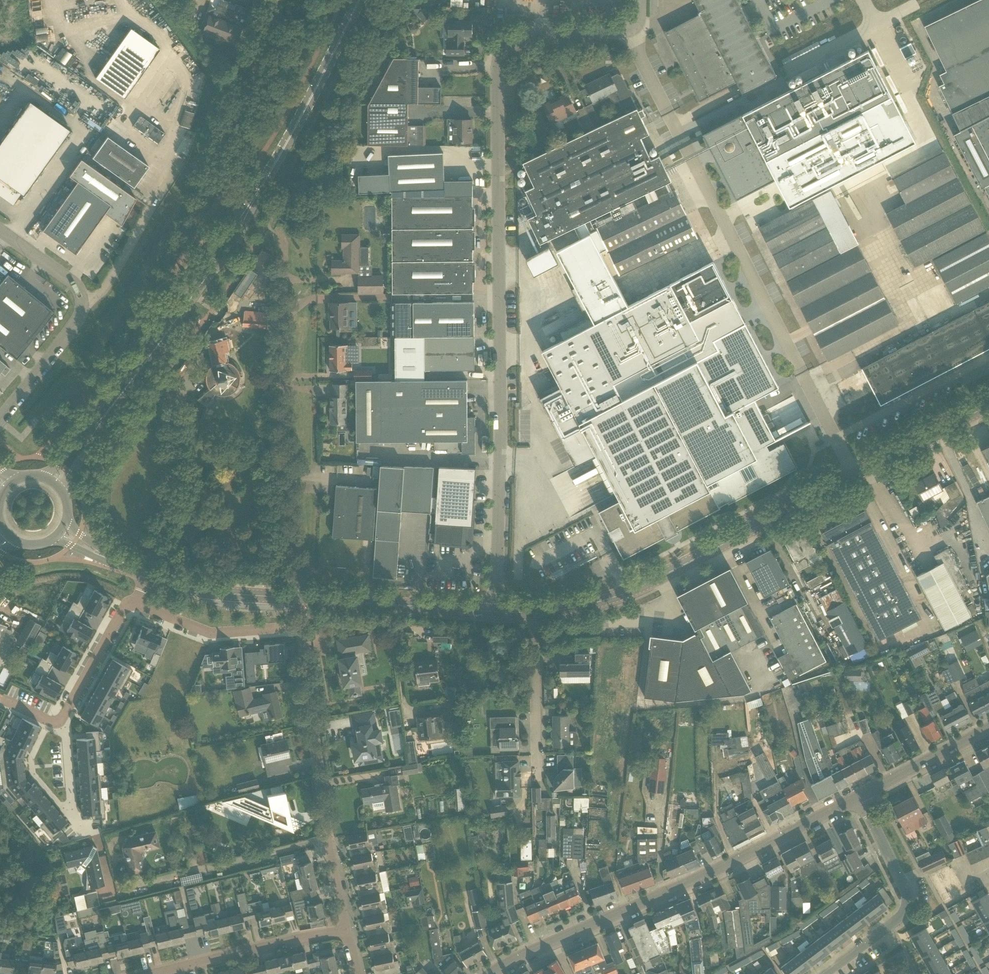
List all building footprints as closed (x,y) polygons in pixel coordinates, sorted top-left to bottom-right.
[(239,20),(241,14),(246,15),(248,9),(223,0),(221,0),(219,6),(216,12),(239,20)] [(256,10),(263,13),(265,6),(267,0),(253,0),(250,8),(256,10)] [(737,0),(694,0),(701,13),(664,32),(699,98),(700,101),(736,82),(743,95),(777,77),(737,0)] [(924,26),(945,69),(946,71),(940,74),(944,83),(939,86),(952,113),(988,95),(988,0),(979,0),(924,26)] [(250,8),(244,24),(257,29),(263,13),(256,10),(250,8)] [(424,8),(417,15),(424,22),(431,15),(424,8)] [(206,25),(204,31),(229,41),(234,43),(240,27),(210,16),(206,25)] [(473,21),(463,21),(443,21),(443,36),(449,36),(449,42),(446,42),(446,55),(465,55),(465,42),(464,42),(464,36),(472,36),(473,21)] [(244,26),(239,38),(245,40),(242,49),(248,51),(255,31),(244,26)] [(130,29),(95,78),(124,99),(160,49),(130,29)] [(911,43),(900,48),(905,59),(916,53),(911,43)] [(62,48),(55,58),(68,67),(75,57),(62,48)] [(742,114),(703,134),(708,145),(709,148),(710,148),(712,147),(718,159),(716,160),(736,200),(776,179),(790,206),(916,142),(892,96),(868,50),(743,114),(742,114)] [(376,83),(370,93),(375,96),(371,103),(393,103),(409,103),(418,104),(441,104),(441,87),(419,87),(419,59),(409,58),(394,58),(380,85),(376,83)] [(585,133),(523,162),(533,182),(524,186),(526,190),(538,214),(529,218),(541,244),(574,227),(585,222),(602,214),(644,193),(654,189),(663,185),(670,181),(670,182),(671,181),(666,170),(665,167),(659,155),(658,156),(658,157),(651,160),(641,138),(647,134),(648,135),(649,134),(641,117),(645,115),(642,109),(638,111),(637,108),(630,95),(631,95),(632,92),(631,90),(628,89),(628,90),(621,76),(622,76),(621,75),(617,74),(611,77),(609,74),(584,86),(585,89),(580,91),(586,104),(593,101),(594,103),(610,96),(612,100),(616,101),(619,100),(625,114),(595,129),(585,133)] [(552,123),(576,111),(565,90),(562,92),(564,96),(544,106),(552,123)] [(952,113),(961,131),(954,135),(963,153),(981,187),(982,189),(985,187),(988,194),(988,196),(988,95),(952,113)] [(0,142),(0,193),(12,202),(18,194),(17,193),(18,192),(23,195),(70,131),(29,102),(0,142)] [(593,125),(600,122),(591,104),(584,107),(593,125)] [(578,110),(580,114),(577,116),(585,133),(595,129),(593,125),(584,107),(578,110)] [(191,128),(195,112),(184,110),(181,126),(191,128)] [(139,115),(132,125),(157,143),(165,133),(139,115)] [(408,130),(408,115),(368,115),(368,145),(418,146),(418,130),(408,130)] [(451,125),(454,125),(454,142),(471,142),(472,120),(451,119),(451,125)] [(148,166),(140,160),(107,137),(92,158),(133,187),(148,166)] [(905,203),(886,213),(914,267),(985,230),(958,178),(944,150),(892,177),(905,203)] [(389,174),(358,175),(359,193),(392,192),(445,190),(445,181),(444,153),(388,155),(389,174)] [(121,225),(126,217),(136,199),(81,160),(69,176),(77,182),(110,206),(104,213),(121,225)] [(445,190),(392,192),(392,196),(393,294),(474,293),(474,292),(474,282),(476,282),(476,263),(473,263),(473,261),(474,261),(474,260),(473,260),(473,249),(475,249),(475,231),(473,231),(473,229),(474,229),(474,228),(473,228),(473,226),(475,226),(475,207),(473,207),(473,205),(473,197),(473,195),(473,180),(445,181),(445,190)] [(110,206),(77,182),(42,231),(62,245),(75,254),(87,238),(104,213),(110,206)] [(606,223),(597,228),(597,230),(602,239),(607,249),(620,276),(690,242),(698,238),(675,190),(658,198),(654,189),(644,193),(649,203),(606,223)] [(771,221),(759,227),(828,361),(899,324),(871,271),(857,244),(841,252),(813,199),(771,221)] [(561,387),(539,398),(575,466),(596,455),(597,457),(601,463),(601,464),(604,470),(605,471),(608,477),(608,478),(612,484),(612,485),(615,491),(620,500),(599,511),(609,531),(608,532),(609,532),(613,539),(612,540),(613,540),(614,540),(619,550),(623,558),(665,536),(666,538),(679,531),(678,530),(721,507),(720,506),(728,502),(728,503),(797,467),(783,443),(783,442),(769,450),(767,445),(776,440),(775,439),(755,399),(779,387),(713,261),(633,303),(628,306),(600,252),(607,249),(602,239),(602,240),(597,230),(590,234),(585,222),(574,227),(580,239),(557,251),(575,287),(571,289),(585,316),(558,330),(563,340),(542,351),(561,387)] [(956,304),(988,286),(988,237),(986,232),(933,260),(956,304)] [(332,261),(332,274),(345,274),(345,272),(359,272),(359,265),(369,265),(369,247),(360,247),(360,235),(353,235),(343,235),(342,248),(344,248),(344,260),(342,260),(342,261),(332,261)] [(250,269),(234,293),(241,298),(258,274),(250,269)] [(16,359),(54,313),(8,274),(0,284),(0,346),(16,359)] [(359,277),(359,294),(383,294),(383,277),(375,277),(359,277)] [(424,336),(475,336),(474,302),(413,303),(414,336),(424,336)] [(348,303),(329,303),(330,311),(331,311),(331,320),(331,328),(349,328),(357,328),(356,303),(348,303)] [(392,303),(392,337),(411,336),(411,303),(392,303)] [(862,368),(863,370),(873,391),(880,405),(988,348),(988,303),(975,310),(932,332),(914,342),(883,357),(862,368)] [(266,312),(247,311),(245,310),(243,327),(267,328),(267,313),(266,313),(266,312)] [(424,336),(424,341),(416,341),(416,370),(475,370),(475,336),(424,336)] [(236,391),(237,389),(238,388),(239,386),(240,384),(240,383),(240,381),(240,379),(240,377),(240,376),(240,374),(239,373),(239,372),(238,371),(238,370),(237,369),(236,368),(235,366),(234,366),(233,365),(232,364),(229,363),(228,362),(227,362),(225,353),(229,352),(227,339),(210,343),(214,364),(213,365),(212,366),(210,367),(209,369),(209,370),(208,371),(207,373),(207,374),(206,376),(206,378),(206,380),(206,381),(206,383),(207,384),(208,386),(208,387),(209,389),(210,390),(211,391),(212,392),(213,393),(215,394),(217,395),(218,395),(221,396),(223,396),(224,396),(227,396),(228,396),(229,395),(231,394),(232,394),(234,392),(236,391)] [(347,345),(330,345),(330,371),(346,371),(346,370),(352,370),(352,363),(347,363),(347,345)] [(0,360),(0,373),(1,372),(5,376),(10,369),(6,366),(6,365),(0,360)] [(372,370),(355,370),(355,380),(356,380),(372,380),(372,370)] [(467,380),(356,380),(357,442),(435,441),(435,450),(448,450),(448,453),(458,453),(458,452),(462,452),(462,453),(475,453),(475,432),(476,432),(476,426),(475,426),(475,417),(468,417),(467,380)] [(348,398),(348,385),(333,385),(333,397),(330,397),(331,424),(347,424),(347,398),(348,398)] [(981,449),(987,461),(988,466),(988,445),(981,449)] [(332,449),(331,463),(337,463),(354,464),(355,450),(332,449)] [(376,539),(373,577),(396,578),(399,541),(401,511),(411,512),(430,513),(432,497),(434,467),(424,466),(414,466),(404,466),(404,467),(381,465),(378,509),(376,539)] [(432,497),(430,513),(437,514),(435,543),(441,544),(467,546),(471,542),(474,506),(475,476),(476,468),(434,467),(432,497)] [(922,480),(915,484),(923,499),(923,500),(933,495),(935,499),(940,497),(944,503),(937,510),(945,518),(963,499),(961,494),(955,482),(942,489),(935,475),(923,481),(922,480)] [(333,537),(330,575),(371,577),(374,540),(377,488),(336,486),(333,537)] [(576,512),(571,497),(563,500),(568,515),(576,512)] [(977,502),(988,529),(988,497),(977,502)] [(878,641),(922,618),(865,511),(822,533),(878,641)] [(584,521),(530,545),(534,554),(588,530),(584,521)] [(823,559),(820,554),(807,530),(800,534),(801,536),(785,544),(794,561),(806,555),(811,564),(822,559),(823,559)] [(565,574),(599,553),(591,540),(578,548),(583,556),(562,569),(565,574)] [(764,598),(790,584),(771,549),(746,562),(764,598)] [(938,565),(916,576),(921,585),(944,630),(971,616),(966,607),(960,594),(969,589),(948,549),(938,554),(938,555),(937,560),(936,560),(938,565)] [(684,641),(652,637),(645,696),(676,700),(744,694),(751,690),(731,651),(765,634),(731,569),(713,578),(712,576),(708,578),(709,581),(679,596),(699,633),(684,641)] [(807,582),(810,589),(825,581),(822,574),(807,582)] [(837,589),(819,598),(826,611),(844,644),(849,655),(850,656),(867,646),(844,602),(837,589)] [(73,602),(69,608),(80,615),(84,609),(96,615),(101,606),(104,607),(109,598),(94,590),(88,599),(81,596),(77,604),(73,602)] [(789,680),(826,661),(796,604),(770,618),(788,653),(778,658),(789,680)] [(69,608),(62,621),(69,625),(65,633),(74,638),(75,635),(85,641),(92,629),(77,620),(80,615),(69,608)] [(29,619),(17,640),(28,647),(40,625),(29,619)] [(142,625),(136,641),(156,649),(161,636),(151,632),(152,629),(142,625)] [(41,627),(32,643),(39,647),(46,635),(45,634),(47,630),(41,627)] [(433,643),(447,643),(447,629),(433,628),(433,643)] [(961,638),(966,647),(981,640),(976,630),(961,638)] [(954,631),(949,634),(951,640),(957,637),(954,631)] [(938,636),(942,649),(952,645),(948,633),(938,636)] [(371,650),(368,635),(338,640),(340,656),(342,655),(342,659),(341,659),(340,659),(342,669),(339,669),(340,677),(343,677),(345,686),(349,685),(351,696),(355,695),(355,696),(358,696),(357,695),(361,694),(359,684),(360,683),(361,684),(361,683),(360,675),(362,674),(360,665),(358,665),(356,653),(371,650)] [(829,659),(833,667),(839,665),(827,642),(822,645),(829,659)] [(260,651),(245,652),(247,682),(256,682),(254,664),(260,663),(260,655),(268,654),(268,663),(277,662),(284,662),(285,665),(285,664),(284,643),(264,645),(265,648),(265,650),(261,650),(261,648),(260,648),(260,651)] [(910,647),(907,649),(912,659),(929,650),(925,643),(912,650),(910,647)] [(42,658),(38,664),(49,671),(52,665),(64,671),(70,662),(73,663),(78,654),(63,646),(57,656),(50,652),(45,660),(42,658)] [(227,677),(228,689),(245,687),(243,656),(235,657),(234,647),(221,648),(222,653),(213,654),(213,666),(223,666),(223,669),(232,669),(233,676),(227,677)] [(151,660),(149,664),(156,667),(157,663),(160,655),(154,653),(151,660)] [(579,663),(561,664),(561,676),(561,683),(590,682),(590,675),(590,663),(582,663),(582,661),(590,661),(590,653),(579,653),(575,654),(575,661),(579,661),(579,663)] [(112,659),(107,669),(127,680),(133,670),(112,659)] [(877,659),(868,662),(871,671),(880,667),(877,659)] [(432,681),(439,680),(436,662),(425,664),(425,661),(416,662),(419,685),(430,684),(429,676),(431,676),(432,681)] [(954,681),(963,677),(955,661),(947,665),(954,681)] [(54,697),(61,685),(46,676),(49,671),(38,664),(34,671),(41,675),(33,689),(43,694),(44,691),(54,697)] [(107,669),(102,678),(118,687),(117,688),(121,690),(127,680),(107,669)] [(852,680),(852,669),(844,669),(844,670),(840,671),(842,677),(844,677),(844,680),(852,680)] [(117,688),(118,687),(102,678),(96,688),(112,697),(117,688)] [(809,680),(798,684),(800,691),(811,687),(809,680)] [(979,686),(983,695),(985,694),(988,701),(988,680),(979,686)] [(193,685),(190,693),(202,692),(201,684),(193,685)] [(964,693),(976,717),(988,710),(988,701),(985,694),(983,695),(979,686),(964,693)] [(449,699),(456,698),(454,687),(447,688),(449,699)] [(107,706),(112,697),(96,688),(91,697),(107,706)] [(269,719),(273,718),(282,716),(280,708),(276,692),(264,695),(265,697),(252,700),(249,688),(235,692),(240,716),(267,710),(269,719)] [(945,709),(938,696),(935,690),(927,693),(931,700),(936,714),(939,712),(949,731),(962,724),(953,710),(951,706),(945,709)] [(925,706),(919,710),(924,719),(926,724),(921,726),(929,741),(941,735),(933,720),(932,717),(936,715),(936,713),(931,702),(926,692),(919,696),(925,706)] [(958,697),(956,697),(954,692),(946,696),(951,706),(953,710),(962,724),(971,719),(958,697)] [(102,715),(107,706),(91,697),(86,706),(102,715)] [(456,698),(449,699),(444,700),(445,707),(457,705),(456,698)] [(479,698),(464,699),(465,708),(481,706),(479,698)] [(909,700),(902,703),(908,715),(909,715),(914,712),(909,700)] [(901,701),(895,703),(902,718),(908,715),(902,703),(901,701)] [(96,725),(102,715),(86,706),(80,716),(96,725)] [(388,710),(390,717),(391,717),(392,724),(402,722),(399,709),(398,706),(389,708),(390,710),(388,710)] [(421,729),(419,729),(420,738),(435,737),(443,736),(441,720),(442,720),(448,720),(447,709),(424,712),(425,717),(420,718),(421,729)] [(354,756),(356,756),(356,759),(364,758),(364,756),(373,755),(373,757),(375,757),(375,756),(376,756),(375,751),(379,750),(377,741),(381,740),(379,730),(376,731),(373,713),(360,715),(363,727),(358,728),(358,729),(357,729),(357,730),(356,730),(358,744),(354,744),(354,748),(352,748),(354,756)] [(569,716),(563,716),(553,716),(554,747),(569,746),(569,716)] [(516,717),(490,717),(491,728),(493,728),(500,728),(500,736),(501,736),(501,749),(509,749),(519,749),(518,740),(517,740),(516,727),(516,717)] [(22,718),(16,730),(35,739),(40,727),(22,718)] [(823,755),(823,754),(810,718),(798,722),(806,760),(813,783),(811,784),(819,799),(839,789),(828,768),(827,764),(823,755)] [(865,718),(858,721),(861,729),(863,734),(870,731),(865,718)] [(843,721),(836,723),(840,734),(845,733),(847,737),(850,735),(850,733),(845,720),(843,721)] [(840,734),(836,723),(826,726),(833,747),(837,745),(834,737),(840,734)] [(903,731),(896,735),(898,741),(901,740),(908,752),(919,747),(912,733),(912,734),(906,723),(901,726),(903,731)] [(11,740),(11,741),(26,748),(26,749),(29,750),(35,739),(16,730),(11,740)] [(881,738),(877,730),(871,733),(884,757),(885,756),(889,762),(901,756),(894,742),(896,741),(891,733),(881,738)] [(86,738),(76,739),(77,752),(95,751),(100,751),(98,731),(86,732),(86,738)] [(262,753),(259,754),(262,767),(266,766),(268,775),(277,773),(286,771),(285,764),(289,762),(286,748),(287,748),(285,739),(284,739),(282,732),(265,736),(267,743),(260,744),(261,746),(262,753)] [(392,734),(396,751),(403,749),(399,733),(392,734)] [(728,733),(716,733),(716,734),(717,734),(717,745),(724,745),(728,745),(728,748),(729,756),(729,757),(749,752),(747,736),(732,738),(732,737),(728,737),(728,733)] [(1,742),(3,743),(0,749),(0,754),(22,758),(26,749),(26,748),(11,741),(11,740),(5,738),(0,736),(0,744),(1,742)] [(633,738),(631,758),(640,759),(642,746),(640,746),(641,739),(633,738)] [(860,740),(853,743),(855,748),(860,758),(868,773),(877,768),(870,753),(865,756),(860,746),(863,744),(860,740)] [(853,743),(847,746),(849,751),(851,750),(856,761),(850,764),(858,778),(868,773),(860,758),(855,748),(853,743)] [(975,752),(984,770),(985,770),(986,772),(988,770),(988,745),(988,746),(975,752)] [(840,750),(835,752),(839,763),(841,769),(848,783),(858,778),(850,764),(847,766),(842,754),(840,750)] [(95,751),(77,752),(78,764),(96,763),(95,751)] [(798,753),(793,757),(798,777),(804,775),(798,751),(796,752),(798,753)] [(756,757),(755,757),(767,779),(768,779),(776,775),(775,774),(769,762),(764,752),(756,757)] [(832,766),(830,762),(830,761),(831,760),(828,753),(823,755),(827,764),(828,768),(839,789),(848,783),(841,769),(839,763),(832,766)] [(22,758),(0,754),(0,769),(0,771),(23,768),(22,758)] [(558,774),(554,779),(554,789),(562,789),(566,786),(574,786),(581,786),(581,768),(574,768),(573,755),(568,755),(558,756),(558,768),(561,771),(558,774)] [(986,787),(979,773),(973,776),(964,760),(950,768),(958,783),(962,790),(964,796),(966,795),(970,801),(988,792),(988,791),(986,787)] [(503,780),(495,781),(496,797),(502,797),(512,796),(520,796),(520,788),(519,778),(519,772),(519,761),(509,761),(503,761),(503,780)] [(97,775),(96,763),(78,764),(79,777),(97,775)] [(419,772),(417,763),(402,765),(404,775),(419,772)] [(752,763),(747,766),(750,781),(756,780),(752,763)] [(651,767),(648,792),(664,793),(666,768),(651,767)] [(25,778),(23,768),(0,771),(2,788),(25,778)] [(944,769),(931,776),(936,786),(938,785),(941,792),(951,787),(952,786),(949,780),(949,779),(944,769)] [(984,770),(979,773),(986,787),(988,791),(988,792),(988,793),(988,770),(986,772),(985,770),(984,770)] [(751,788),(748,772),(731,775),(733,783),(742,782),(745,799),(753,799),(752,788),(751,788)] [(362,790),(360,790),(362,798),(363,798),(364,803),(373,802),(374,809),(385,807),(386,811),(400,809),(396,783),(399,783),(398,776),(397,775),(397,774),(390,775),(385,776),(386,782),(375,784),(375,786),(362,788),(362,790)] [(97,775),(79,777),(80,789),(100,787),(99,775),(97,775)] [(20,795),(31,785),(25,778),(2,788),(4,790),(14,801),(20,795)] [(234,784),(223,787),(226,797),(239,793),(259,788),(256,778),(236,784),(234,785),(234,784)] [(788,785),(782,789),(793,808),(795,811),(800,808),(801,808),(799,805),(798,802),(799,801),(801,800),(802,803),(808,800),(807,797),(802,788),(805,786),(801,779),(788,785)] [(764,799),(758,802),(770,825),(772,824),(773,824),(775,823),(775,822),(777,821),(779,820),(780,821),(784,819),(783,818),(784,817),(795,811),(793,808),(782,789),(778,781),(760,791),(764,799)] [(42,793),(33,783),(31,785),(20,795),(28,805),(42,793)] [(952,786),(951,787),(954,791),(955,794),(962,790),(958,783),(952,786)] [(100,787),(80,789),(81,801),(101,800),(101,799),(100,787)] [(546,797),(541,797),(541,788),(532,788),(532,798),(532,802),(538,802),(538,809),(546,809),(546,797)] [(244,797),(222,802),(232,806),(232,805),(244,810),(243,811),(251,814),(251,813),(271,821),(271,823),(275,825),(276,824),(284,828),(293,832),(290,816),(286,807),(284,791),(267,795),(267,799),(269,808),(244,797)] [(36,814),(50,802),(42,793),(28,805),(36,814)] [(197,794),(177,798),(179,809),(200,805),(197,794)] [(465,794),(455,795),(456,811),(466,810),(465,794)] [(913,796),(903,801),(917,828),(920,826),(927,823),(913,796)] [(552,798),(552,797),(546,797),(546,809),(547,836),(556,836),(555,816),(552,816),(552,807),(552,803),(552,798)] [(574,798),(574,808),(589,808),(589,798),(574,798)] [(101,800),(81,801),(82,814),(92,814),(92,819),(101,819),(105,819),(103,799),(101,799),(101,800)] [(749,799),(729,810),(720,814),(724,821),(722,822),(725,828),(724,829),(729,838),(728,838),(732,846),(765,830),(749,799)] [(894,806),(893,807),(903,826),(904,826),(907,833),(917,828),(903,801),(901,802),(900,801),(898,800),(894,803),(893,804),(894,806)] [(44,823),(58,812),(50,802),(36,814),(44,823)] [(506,805),(491,807),(492,817),(507,815),(506,805)] [(962,811),(972,828),(980,824),(971,807),(962,811)] [(44,823),(40,826),(53,841),(63,832),(59,828),(66,821),(58,812),(44,823)] [(22,813),(19,816),(21,819),(25,823),(28,821),(29,820),(22,813)] [(934,819),(942,837),(953,832),(944,814),(934,819)] [(699,824),(695,836),(696,840),(702,854),(708,850),(711,855),(724,850),(720,843),(721,842),(717,834),(719,833),(715,825),(716,824),(714,817),(702,818),(703,828),(707,828),(708,830),(711,837),(705,840),(701,833),(701,834),(700,824),(699,824)] [(862,848),(852,828),(839,834),(849,854),(846,855),(847,858),(854,871),(859,880),(873,870),(868,863),(864,866),(856,851),(862,848)] [(987,828),(980,832),(985,844),(988,843),(988,832),(987,828)] [(128,838),(121,848),(128,876),(145,872),(140,852),(159,847),(155,832),(128,838)] [(367,832),(358,833),(348,836),(350,844),(348,845),(350,857),(352,856),(371,853),(375,852),(373,840),(369,840),(367,832)] [(473,833),(471,833),(472,841),(480,839),(479,835),(474,836),(473,833)] [(573,858),(573,834),(564,833),(563,857),(573,858)] [(637,833),(637,838),(637,859),(641,868),(636,869),(643,888),(656,883),(648,862),(658,858),(657,838),(657,833),(637,833)] [(583,834),(573,834),(573,858),(583,858),(583,834)] [(619,851),(625,851),(627,836),(621,836),(619,851)] [(521,859),(532,859),(532,839),(521,839),(521,859)] [(547,839),(540,839),(538,839),(539,860),(547,860),(547,856),(547,848),(547,839)] [(681,848),(682,851),(683,853),(676,855),(680,864),(683,863),(687,871),(700,865),(695,854),(701,851),(702,854),(696,840),(689,843),(688,839),(681,842),(681,848)] [(839,858),(838,856),(830,839),(815,847),(822,860),(825,865),(839,858)] [(957,840),(948,844),(951,849),(955,858),(966,853),(960,839),(957,840)] [(806,841),(791,848),(801,865),(806,862),(809,867),(815,864),(817,863),(815,858),(806,841)] [(423,844),(416,845),(419,860),(426,858),(423,844)] [(96,849),(97,848),(93,845),(92,846),(64,852),(67,868),(81,865),(85,867),(86,874),(86,889),(105,885),(96,849)] [(988,857),(982,845),(977,848),(982,860),(988,857)] [(801,865),(791,848),(782,854),(794,876),(790,878),(791,880),(792,907),(803,907),(802,879),(801,879),(801,865)] [(982,860),(977,848),(972,850),(977,862),(982,860)] [(943,850),(931,856),(936,866),(948,861),(943,850)] [(977,862),(972,850),(966,853),(971,865),(973,864),(977,862)] [(670,851),(663,853),(666,860),(664,861),(667,868),(663,870),(664,880),(671,877),(671,878),(687,871),(683,863),(680,864),(676,855),(672,857),(670,851)] [(196,853),(198,865),(206,863),(204,852),(196,853)] [(371,853),(352,856),(354,864),(352,865),(354,877),(357,876),(379,872),(377,860),(373,861),(371,853)] [(296,858),(299,872),(294,873),(295,879),(300,877),(314,874),(310,861),(307,861),(306,854),(295,856),(295,857),(296,858)] [(280,858),(281,864),(292,862),(291,859),(290,856),(280,858)] [(786,877),(788,877),(777,856),(762,864),(769,878),(770,877),(773,882),(773,908),(786,908),(786,886),(786,877)] [(936,866),(931,856),(919,861),(924,872),(936,866)] [(854,871),(847,858),(841,861),(848,874),(854,871)] [(512,862),(513,875),(523,875),(523,871),(529,870),(528,861),(512,862)] [(500,872),(509,872),(509,862),(500,862),(500,872)] [(280,864),(260,868),(261,875),(276,872),(278,871),(281,882),(284,881),(282,871),(280,864)] [(629,865),(616,869),(625,894),(643,888),(636,869),(631,871),(629,865)] [(604,884),(590,889),(595,904),(618,897),(608,866),(599,869),(604,884)] [(9,881),(22,885),(25,873),(13,869),(9,881)] [(259,869),(249,871),(250,877),(260,875),(259,869)] [(379,872),(357,876),(358,885),(356,885),(359,897),(361,897),(379,893),(384,892),(379,872)] [(829,873),(822,876),(833,899),(840,894),(829,873)] [(317,887),(314,874),(300,877),(305,898),(311,896),(310,889),(317,887)] [(742,889),(739,891),(743,899),(739,900),(740,910),(746,954),(770,941),(770,936),(754,944),(752,929),(750,913),(770,913),(770,883),(765,875),(751,882),(750,878),(739,883),(742,889)] [(409,878),(410,887),(419,885),(418,876),(409,878)] [(558,879),(550,882),(562,908),(572,904),(563,883),(560,885),(558,879)] [(582,900),(576,885),(573,879),(563,883),(572,904),(582,900)] [(869,883),(866,879),(858,885),(861,889),(869,883)] [(498,907),(504,923),(488,929),(490,937),(494,948),(517,939),(511,923),(520,919),(514,906),(512,881),(496,883),(498,907)] [(543,881),(540,887),(542,890),(551,913),(562,908),(550,882),(546,884),(545,882),(543,881)] [(721,885),(708,891),(710,895),(709,896),(711,900),(710,900),(713,906),(718,904),(722,912),(730,907),(727,900),(721,885)] [(540,886),(530,890),(532,895),(541,917),(542,917),(551,913),(542,890),(540,887),(540,886)] [(186,888),(189,902),(196,900),(192,887),(186,888)] [(855,887),(847,893),(850,897),(858,892),(855,887)] [(871,896),(867,899),(878,914),(888,907),(887,906),(893,901),(882,887),(876,892),(877,894),(872,897),(871,896)] [(416,904),(425,902),(422,888),(406,891),(408,901),(415,900),(416,904)] [(525,891),(519,894),(521,900),(531,922),(532,922),(532,921),(534,922),(540,920),(540,918),(541,917),(541,918),(541,917),(532,895),(530,890),(529,889),(525,891)] [(175,903),(182,901),(180,890),(173,892),(175,903)] [(97,905),(99,905),(96,891),(82,895),(83,898),(85,908),(97,905)] [(708,891),(697,896),(704,911),(706,910),(709,917),(712,930),(719,928),(716,914),(715,913),(713,906),(710,900),(711,900),(709,896),(710,895),(708,891)] [(236,894),(240,913),(228,916),(231,929),(245,926),(243,920),(250,918),(247,904),(244,893),(236,894)] [(379,893),(361,897),(363,905),(360,905),(363,917),(365,917),(384,913),(388,912),(385,900),(381,901),(379,893)] [(850,897),(847,893),(839,899),(842,903),(850,897)] [(988,907),(988,895),(988,893),(973,902),(976,907),(974,908),(977,914),(988,907)] [(305,898),(292,901),(295,912),(302,911),(301,907),(307,906),(310,919),(323,916),(320,901),(313,903),(311,896),(305,898)] [(483,909),(482,909),(479,896),(471,898),(472,904),(471,905),(476,929),(487,926),(483,909)] [(690,898),(677,903),(683,918),(685,923),(689,939),(702,937),(698,916),(690,898)] [(863,904),(858,908),(869,922),(878,914),(867,899),(862,903),(863,904)] [(247,904),(250,918),(257,916),(259,925),(272,922),(269,909),(262,910),(260,901),(247,904)] [(835,901),(828,907),(831,911),(838,906),(835,901)] [(130,902),(119,904),(120,910),(132,908),(130,902)] [(227,910),(220,912),(218,902),(211,904),(213,912),(218,933),(231,929),(228,916),(227,910)] [(683,918),(677,903),(665,908),(671,923),(673,928),(685,923),(683,918)] [(290,904),(269,909),(272,922),(286,919),(285,917),(293,915),(290,904)] [(85,908),(77,910),(79,918),(92,915),(90,907),(85,908)] [(98,910),(99,913),(100,916),(111,914),(110,907),(98,910)] [(831,911),(828,907),(820,913),(823,917),(831,911)] [(977,914),(980,918),(981,917),(985,923),(988,921),(988,907),(977,914)] [(177,908),(163,912),(166,924),(168,931),(171,944),(172,947),(178,945),(178,942),(184,941),(184,939),(183,934),(190,932),(188,925),(186,915),(179,917),(177,908)] [(656,925),(649,928),(660,954),(671,951),(671,945),(669,935),(669,934),(668,931),(674,928),(673,928),(671,923),(665,908),(652,914),(656,925)] [(869,922),(858,908),(853,912),(852,910),(848,914),(859,929),(869,922)] [(740,910),(724,912),(728,948),(735,948),(737,959),(746,954),(740,910)] [(955,911),(950,914),(955,923),(959,920),(955,911)] [(213,912),(204,914),(192,917),(196,931),(203,929),(204,936),(218,933),(213,912)] [(384,913),(365,917),(367,925),(365,925),(367,937),(369,937),(388,933),(388,934),(392,933),(389,920),(385,921),(384,913)] [(63,914),(54,916),(57,934),(66,932),(67,932),(63,914)] [(814,914),(807,919),(810,924),(815,920),(817,918),(814,914)] [(844,919),(839,922),(850,936),(859,929),(848,914),(843,917),(844,919)] [(427,916),(428,926),(429,929),(435,961),(446,973),(460,973),(464,970),(453,958),(447,964),(441,957),(443,955),(438,928),(435,928),(433,915),(427,916)] [(953,924),(948,915),(943,918),(948,927),(953,924)] [(427,916),(420,917),(423,930),(429,929),(428,926),(427,916)] [(151,935),(147,917),(143,918),(146,931),(147,936),(151,935)] [(662,957),(660,954),(649,928),(646,921),(645,921),(644,919),(645,919),(645,918),(644,918),(643,918),(643,919),(636,922),(635,921),(635,922),(634,923),(636,923),(637,925),(629,928),(632,936),(629,937),(639,959),(642,958),(644,962),(650,959),(651,962),(652,962),(653,962),(653,961),(660,958),(661,959),(661,958),(662,957)] [(804,921),(799,925),(802,930),(810,924),(807,919),(804,921)] [(850,936),(839,922),(834,926),(833,925),(829,928),(840,943),(850,936)] [(962,935),(967,933),(962,924),(958,927),(962,935)] [(840,943),(829,928),(824,932),(825,933),(820,937),(831,951),(840,943)] [(931,932),(929,933),(926,928),(911,936),(917,947),(934,938),(931,932)] [(955,939),(960,937),(955,928),(950,931),(955,939)] [(113,941),(112,937),(112,936),(109,937),(107,931),(103,932),(108,952),(115,951),(117,957),(130,954),(127,940),(120,942),(119,939),(113,941)] [(125,933),(127,940),(130,954),(144,950),(142,943),(149,942),(146,931),(139,933),(140,938),(136,939),(135,931),(125,933)] [(151,935),(147,936),(149,942),(156,940),(157,945),(157,947),(171,944),(168,931),(151,935)] [(623,961),(618,947),(622,945),(616,931),(605,935),(612,950),(610,950),(616,964),(623,961)] [(798,931),(790,935),(792,940),(800,935),(798,931)] [(108,952),(103,932),(95,933),(96,937),(84,940),(86,950),(89,964),(91,963),(92,965),(97,964),(96,962),(103,960),(102,958),(109,956),(108,952)] [(388,933),(369,937),(371,945),(369,946),(371,958),(374,957),(392,953),(392,954),(396,953),(393,941),(389,941),(388,934),(388,933)] [(967,933),(962,935),(967,944),(972,941),(967,933)] [(792,940),(790,935),(780,940),(783,945),(792,940)] [(831,951),(820,937),(815,941),(814,939),(809,943),(821,958),(831,951)] [(960,937),(955,939),(952,941),(955,946),(958,945),(960,947),(964,945),(960,937)] [(934,938),(917,947),(923,957),(938,949),(935,943),(936,942),(934,938)] [(21,964),(20,968),(27,969),(27,972),(40,973),(42,960),(43,956),(29,955),(31,940),(23,939),(21,958),(21,964)] [(700,940),(689,942),(693,973),(704,973),(700,940)] [(40,973),(42,973),(54,973),(55,969),(62,968),(59,957),(57,942),(52,941),(54,956),(43,955),(43,956),(42,960),(40,973)] [(479,941),(459,953),(467,966),(487,955),(479,941)] [(767,947),(770,952),(779,947),(776,942),(767,947)] [(86,950),(73,954),(71,943),(66,944),(65,955),(66,962),(74,960),(76,967),(89,964),(86,950)] [(585,948),(594,970),(595,973),(602,971),(603,973),(615,973),(618,973),(613,961),(607,964),(598,943),(585,948)] [(821,958),(809,943),(805,946),(806,948),(801,951),(812,965),(821,958)] [(974,956),(979,954),(974,945),(969,948),(974,956)] [(585,948),(569,955),(573,966),(577,973),(595,973),(594,970),(585,948)] [(938,949),(923,957),(929,968),(945,958),(943,953),(941,954),(938,949)] [(967,960),(971,958),(967,949),(962,951),(967,960)] [(314,958),(307,960),(305,951),(292,955),(295,968),(302,966),(304,973),(310,973),(309,967),(316,966),(314,958)] [(336,960),(334,954),(323,957),(321,951),(313,953),(314,958),(316,966),(317,965),(316,964),(322,963),(324,971),(338,968),(338,967),(340,966),(338,960),(336,960)] [(749,957),(751,962),(762,956),(759,951),(749,957)] [(795,953),(790,957),(802,972),(812,965),(801,951),(796,955),(795,953)] [(0,955),(0,956),(0,971),(12,973),(13,967),(20,968),(21,958),(13,957),(13,960),(8,959),(8,954),(0,953),(0,955)] [(374,957),(375,965),(373,966),(375,973),(395,973),(400,973),(398,961),(394,961),(392,954),(392,953),(374,957)] [(983,962),(979,954),(974,956),(978,965),(983,962)] [(295,968),(292,955),(278,958),(282,971),(295,968)] [(749,957),(738,962),(741,967),(751,962),(749,957)] [(790,957),(786,960),(787,962),(781,966),(787,973),(800,973),(802,972),(790,957)] [(258,963),(259,965),(261,973),(270,973),(273,973),(282,973),(282,971),(278,958),(265,961),(266,963),(267,968),(260,969),(259,965),(259,963),(258,963)] [(929,968),(932,973),(942,973),(949,970),(946,964),(948,963),(945,958),(929,968)] [(976,966),(971,958),(967,960),(971,968),(976,966)] [(562,968),(557,960),(549,964),(548,963),(541,967),(542,968),(534,973),(535,973),(565,973),(562,968)] [(741,967),(738,962),(728,968),(731,972),(741,967)] [(232,969),(233,973),(248,973),(246,968),(246,966),(232,969)]
